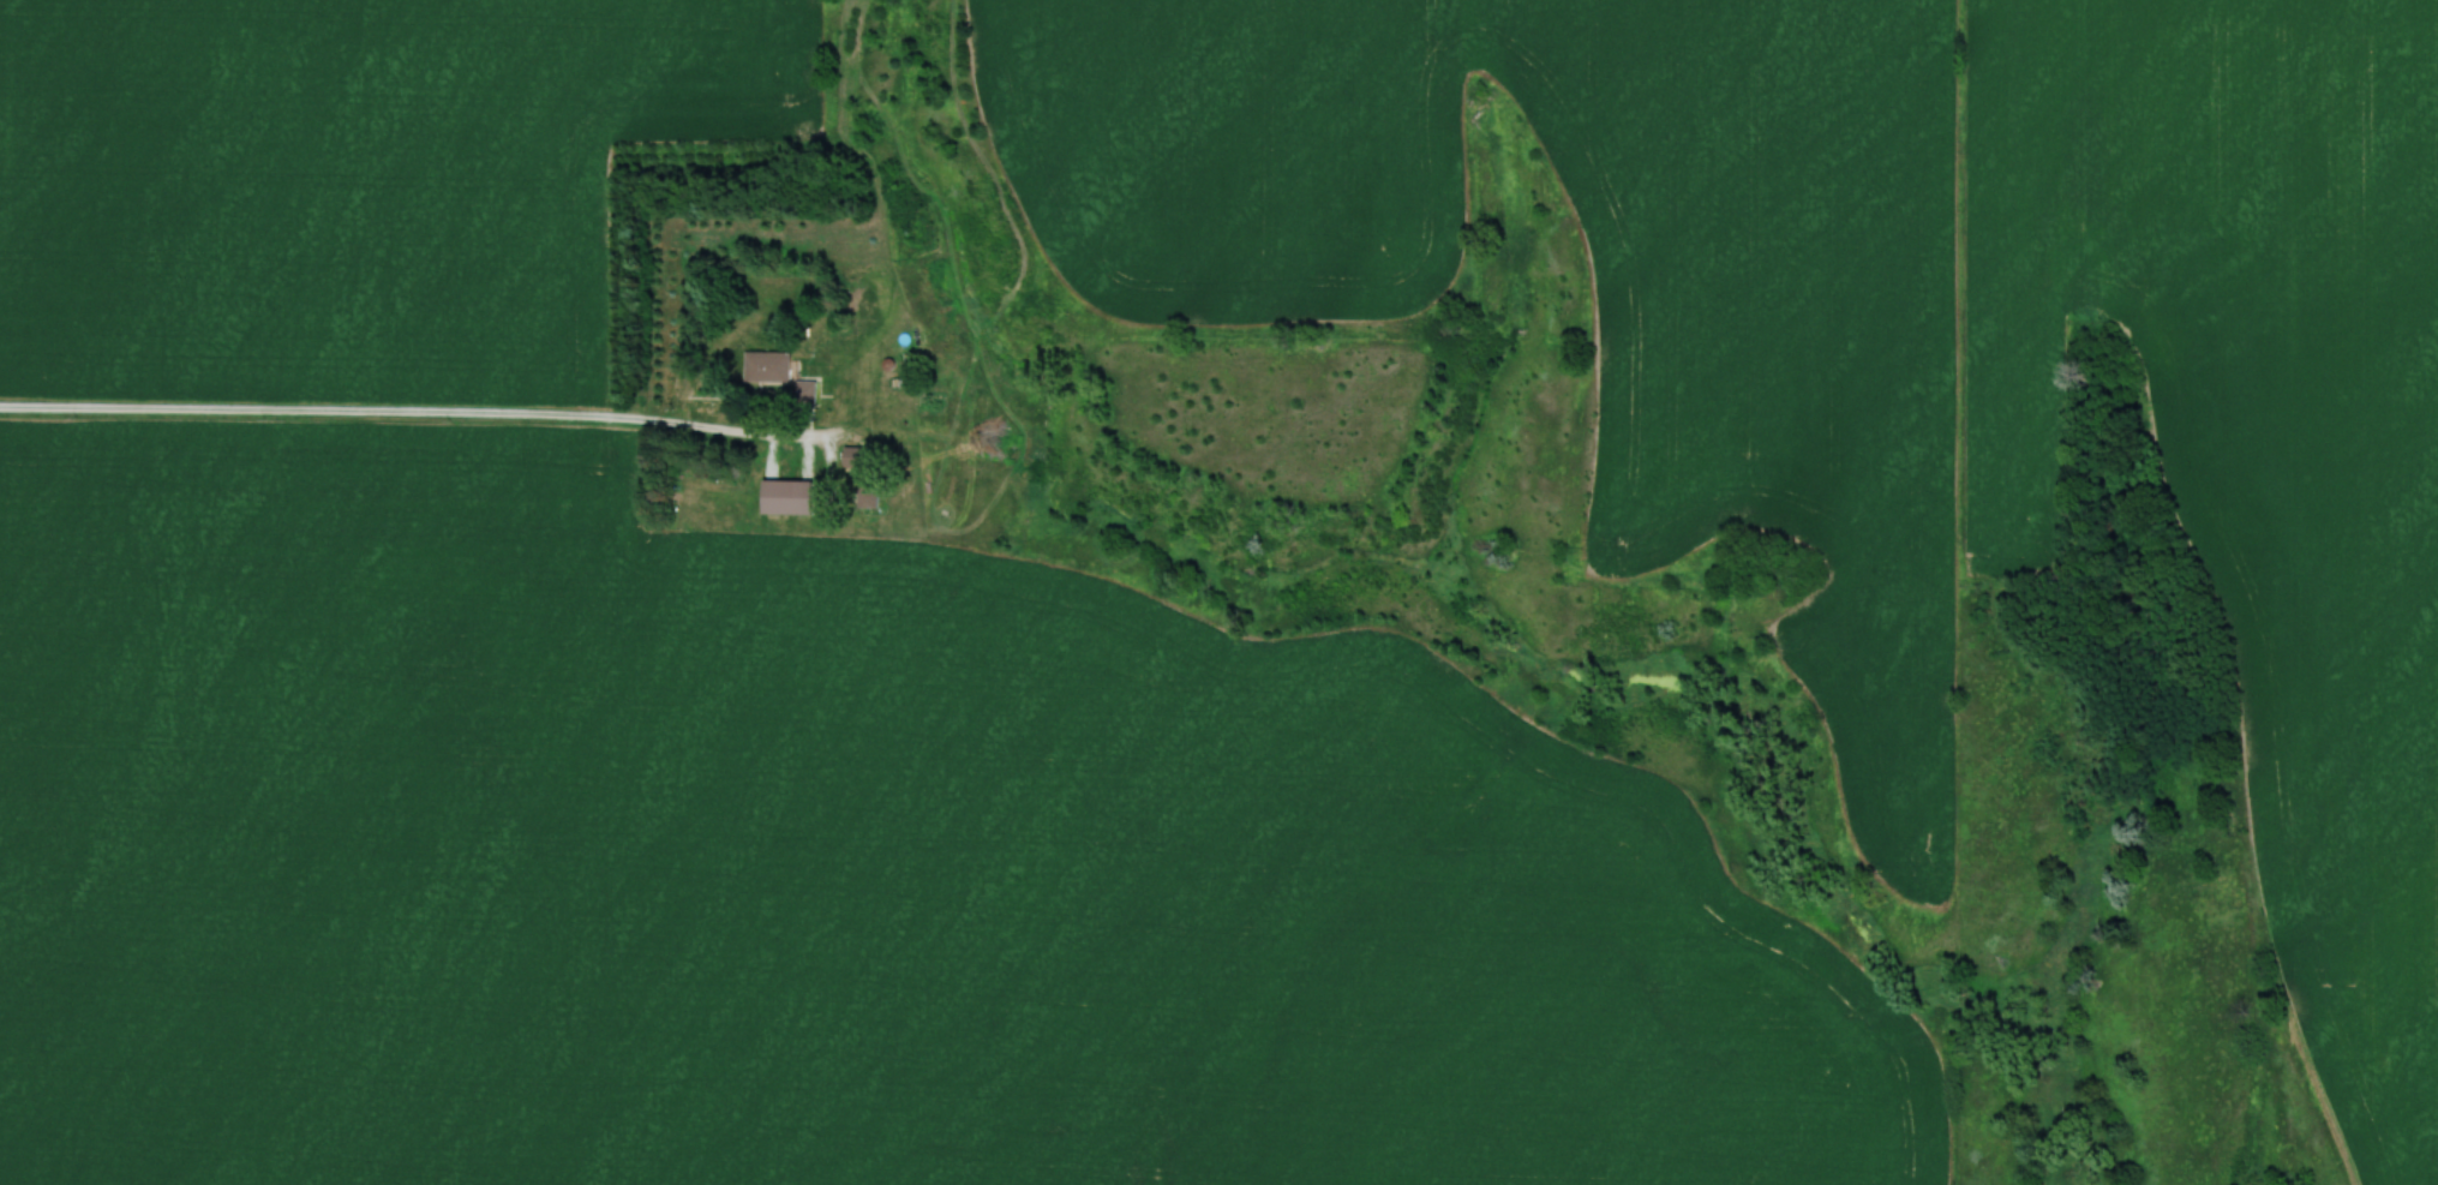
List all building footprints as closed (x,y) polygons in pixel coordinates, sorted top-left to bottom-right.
[(790,381),(790,351),(744,351),(744,381),(790,381)] [(814,381),(795,381),(795,403),(814,403),(814,381)] [(762,513),(813,513),(813,479),(762,479),(762,513)] [(877,486),(858,486),(858,507),(877,507),(877,486)]
